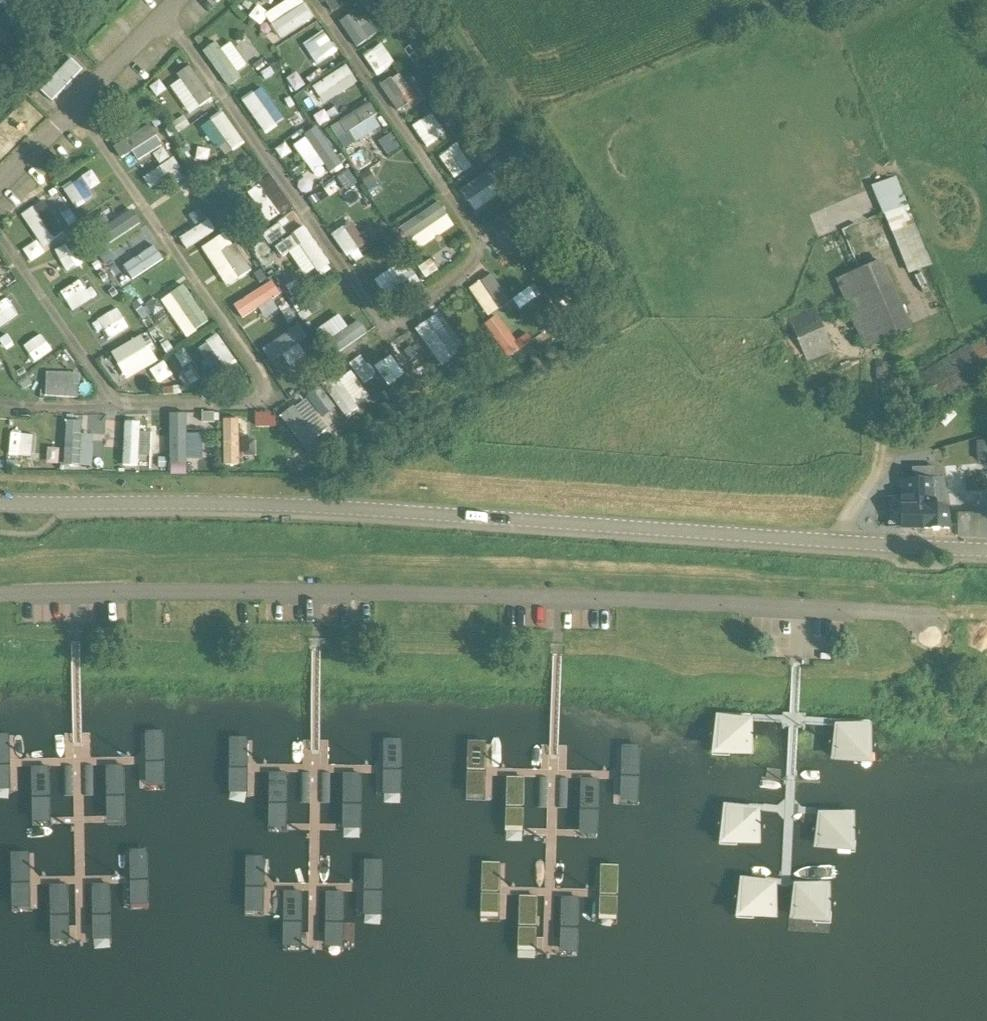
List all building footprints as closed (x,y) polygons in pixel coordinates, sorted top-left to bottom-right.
[(250,13),(258,24),(265,19),(281,41),(316,16),(304,0),(285,0),(266,13),(261,6),(250,13)] [(374,36),(357,9),(340,21),(357,47),(374,36)] [(203,51),(227,85),(251,68),(232,41),(222,49),(217,41),(203,51)] [(296,54),(305,71),(320,63),(311,46),(296,54)] [(377,72),(392,62),(386,52),(370,61),(377,72)] [(72,60),(42,92),(52,102),(83,70),(72,60)] [(179,97),(191,90),(200,107),(213,100),(193,64),(168,78),(179,97)] [(346,64),(314,87),(322,98),(342,84),(347,91),(360,82),(346,64)] [(380,86),(399,111),(411,103),(404,94),(412,88),(400,71),(380,86)] [(243,97),(264,134),(285,122),(265,85),(243,97)] [(302,99),(311,110),(323,101),(314,90),(302,99)] [(357,143),(384,127),(370,104),(332,126),(339,138),(351,132),(357,143)] [(225,158),(246,142),(223,111),(201,126),(225,158)] [(154,153),(160,164),(170,158),(152,125),(127,139),(140,161),(154,153)] [(392,133),(380,139),(388,155),(400,149),(392,133)] [(295,182),(319,165),(301,139),(277,156),(295,182)] [(173,157),(144,178),(153,190),(181,168),(173,157)] [(421,167),(397,182),(410,203),(434,189),(421,167)] [(461,192),(478,213),(507,189),(490,168),(461,192)] [(75,206),(104,188),(93,170),(64,188),(75,206)] [(361,178),(374,190),(381,181),(368,170),(361,178)] [(267,222),(281,214),(262,183),(249,191),(267,222)] [(349,205),(361,198),(354,185),(341,192),(349,205)] [(22,213),(43,248),(67,234),(46,199),(22,213)] [(440,201),(401,227),(417,251),(456,226),(440,201)] [(884,214),(909,274),(912,272),(929,267),(934,265),(918,228),(908,204),(884,214)] [(501,250),(526,240),(514,212),(489,222),(501,250)] [(210,218),(179,238),(187,249),(217,229),(210,218)] [(353,264),(370,252),(350,223),(333,235),(353,264)] [(271,243),(286,232),(280,224),(265,236),(271,243)] [(300,246),(322,277),(335,268),(305,225),(275,246),(283,258),(300,246)] [(228,231),(202,247),(227,286),(252,270),(228,231)] [(129,249),(145,274),(166,259),(150,235),(129,249)] [(73,240),(54,249),(64,271),(83,262),(73,240)] [(24,247),(29,260),(45,254),(40,241),(24,247)] [(379,258),(365,267),(377,285),(391,276),(379,258)] [(834,279),(865,349),(911,329),(880,259),(834,279)] [(469,288),(490,318),(514,302),(492,272),(469,288)] [(84,279),(61,290),(70,310),(94,299),(84,279)] [(186,284),(162,300),(186,338),(211,322),(186,284)] [(241,328),(278,312),(268,289),(231,304),(241,328)] [(18,315),(7,298),(0,303),(0,325),(1,326),(18,315)] [(815,304),(779,319),(787,337),(796,334),(807,360),(834,349),(815,304)] [(100,342),(129,329),(120,308),(91,321),(100,342)] [(489,322),(509,359),(523,351),(503,314),(489,322)] [(428,319),(416,329),(443,366),(463,352),(445,327),(438,332),(428,319)] [(344,350),(369,332),(360,320),(335,338),(344,350)] [(273,362),(283,355),(291,367),(308,355),(300,343),(308,337),(298,324),(263,349),(273,362)] [(42,333),(22,346),(33,363),(53,350),(42,333)] [(217,376),(238,361),(218,333),(198,347),(217,376)] [(125,378),(159,363),(145,334),(112,350),(125,378)] [(964,392),(986,378),(986,337),(972,347),(971,344),(911,381),(931,413),(964,392)] [(404,353),(423,378),(439,367),(420,341),(404,353)] [(184,349),(175,355),(184,367),(193,361),(184,349)] [(364,384),(376,375),(361,354),(349,363),(364,384)] [(375,367),(390,387),(407,373),(392,354),(375,367)] [(459,375),(472,365),(464,355),(451,364),(459,375)] [(159,384),(173,374),(164,360),(150,370),(159,384)] [(348,417),(360,407),(342,385),(330,395),(348,417)] [(282,414),(303,448),(331,431),(309,397),(282,414)] [(201,448),(200,419),(189,420),(189,412),(174,413),(176,449),(201,448)] [(223,465),(243,466),(245,418),(225,417),(223,465)] [(66,420),(65,467),(83,467),(84,420),(66,420)] [(142,431),(142,421),(128,421),(127,465),(152,466),(153,431),(142,431)] [(12,431),(11,455),(34,456),(35,432),(12,431)] [(978,462),(986,461),(986,441),(977,442),(978,462)] [(60,464),(61,449),(49,449),(48,464),(60,464)] [(945,477),(903,477),(903,529),(949,529),(949,511),(945,477)] [(24,742),(40,743),(43,712),(10,709),(8,736),(3,735),(2,746),(23,748),(24,742)] [(155,714),(123,715),(123,746),(140,746),(140,752),(161,752),(160,741),(155,741),(155,714)] [(278,746),(279,714),(247,714),(246,740),(241,740),(241,751),(262,751),(262,746),(278,746)] [(397,715),(365,715),(365,746),(381,746),(381,752),(402,752),(402,741),(397,742),(397,715)] [(518,717),(486,717),(485,743),(480,743),(480,754),(501,754),(501,749),(517,749),(518,717)] [(717,719),(711,768),(753,764),(753,724),(717,719)] [(632,721),(600,720),(599,752),(616,752),(615,758),(636,758),(636,748),(631,747),(632,721)] [(873,726),(835,729),(831,766),(873,773),(873,726)] [(145,800),(113,800),(114,832),(130,832),(130,837),(151,837),(151,827),(145,827),(145,800)] [(288,800),(255,800),(255,827),(250,827),(250,837),(271,837),(271,832),(287,832),(288,800)] [(34,834),(50,835),(52,803),(19,801),(18,828),(13,828),(13,838),(34,839),(34,834)] [(380,803),(349,802),(349,834),(365,834),(365,839),(386,839),(386,829),(381,829),(380,803)] [(621,809),(589,808),(589,840),(605,841),(605,846),(626,846),(626,836),(621,836),(621,809)] [(528,811),(495,809),(494,836),(489,836),(488,846),(510,847),(509,842),(526,843),(528,811)] [(760,815),(724,811),(719,857),(761,852),(760,815)] [(856,815),(818,817),(814,853),(856,862),(856,815)] [(31,900),(31,910),(52,911),(52,906),(68,907),(70,875),(38,874),(36,900),(31,900)] [(125,874),(92,874),(93,906),(109,906),(109,911),(130,911),(130,900),(125,900),(125,874)] [(305,875),(273,874),(273,901),(267,901),(267,911),(289,912),(289,906),(305,906),(305,875)] [(360,874),(328,875),(328,907),(344,906),(344,912),(366,912),(365,901),(360,901),(360,874)] [(548,881),(516,880),(514,906),(509,906),(509,916),(530,918),(530,912),(547,913),(548,881)] [(602,883),(569,882),(568,913),(584,914),(584,920),(605,921),(606,910),(600,910),(602,883)] [(777,888),(740,884),(736,931),(778,925),(777,888)] [(831,887),(794,888),(790,925),(831,933),(831,887)]
